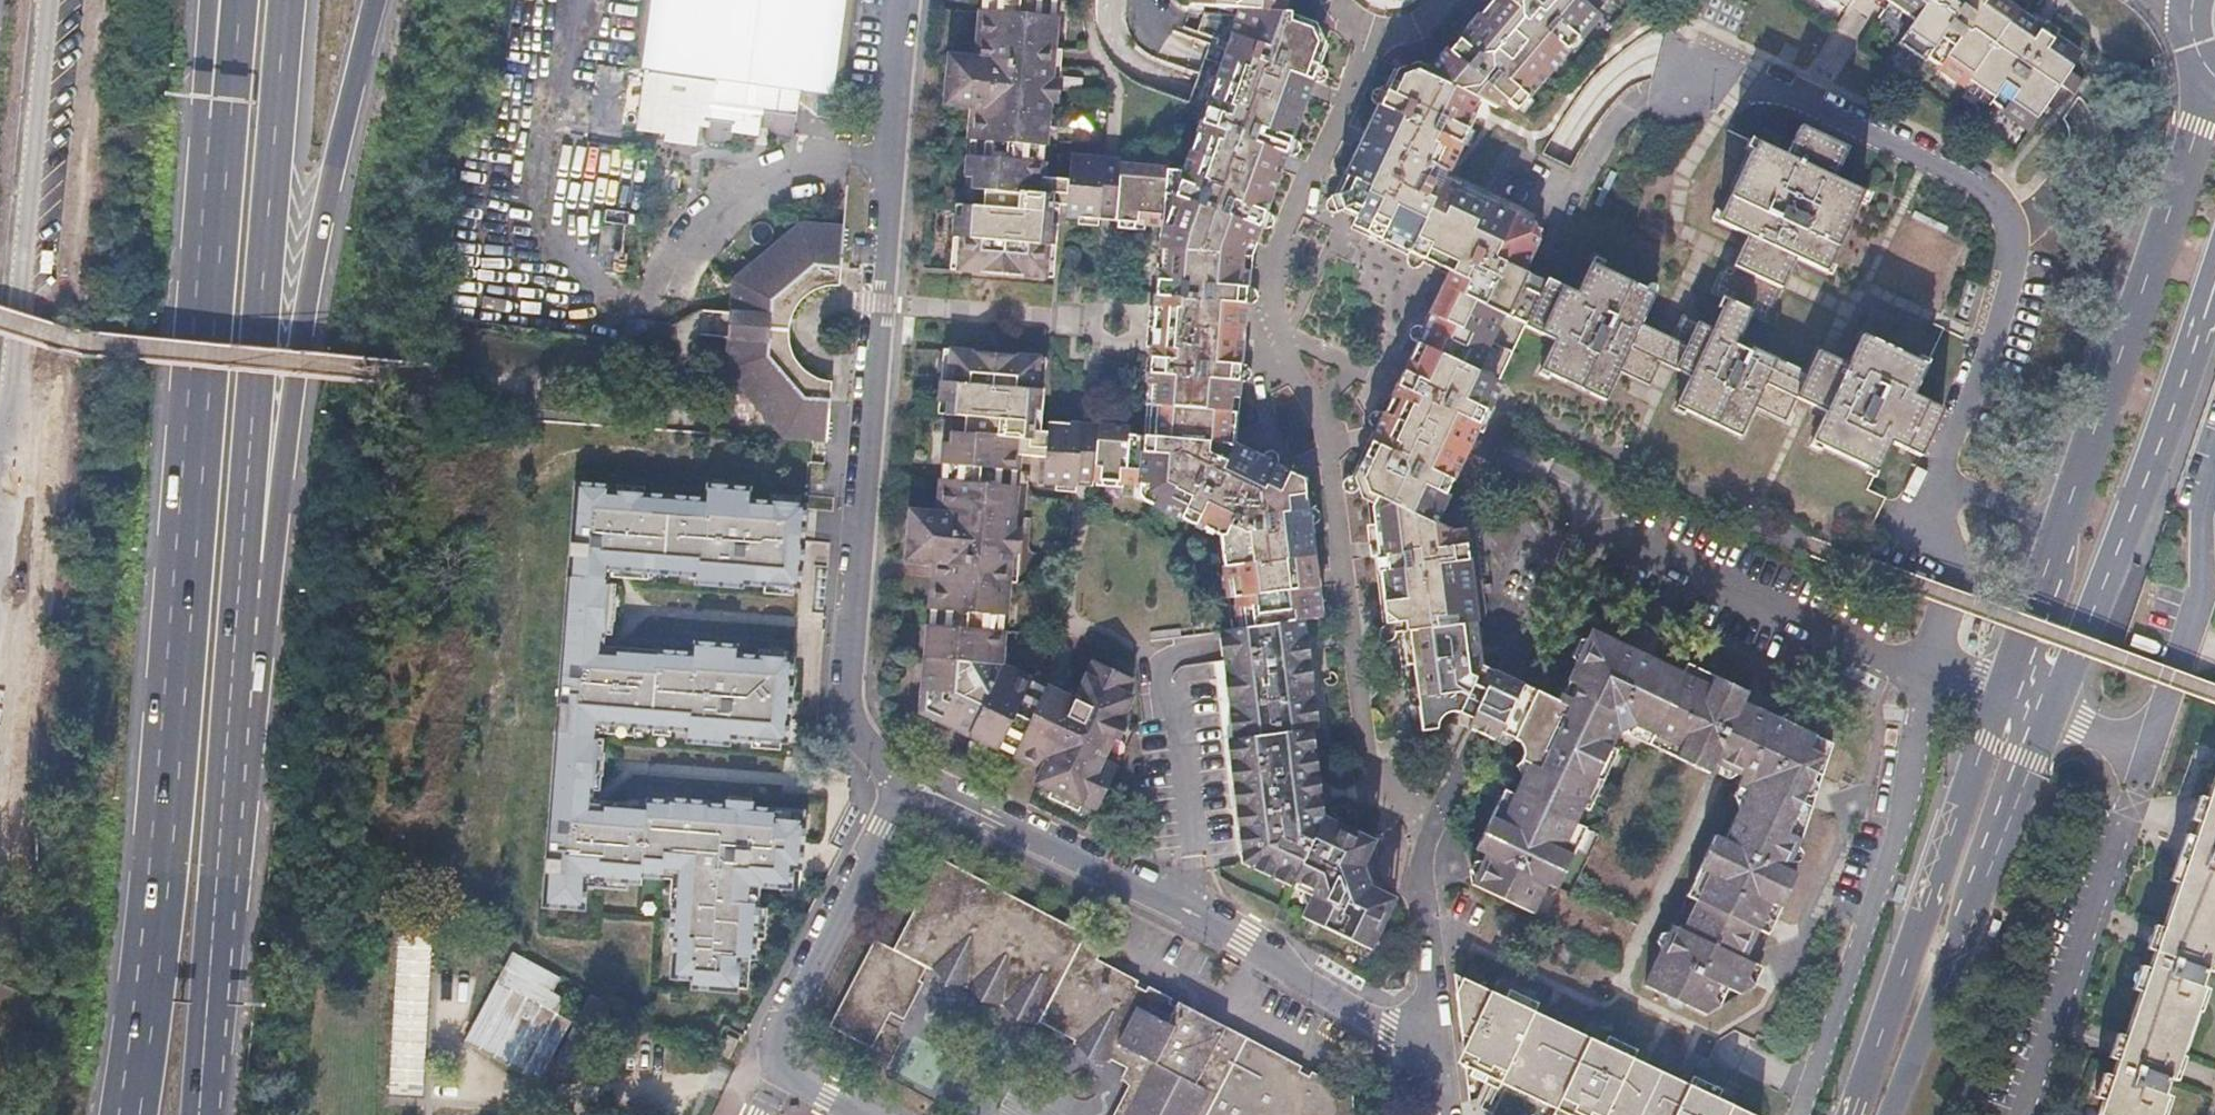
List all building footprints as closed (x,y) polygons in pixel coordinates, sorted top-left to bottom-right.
[(635,75),(647,78),(639,136),(673,141),(672,148),(695,151),(698,128),(710,129),(708,144),(734,148),(735,139),(759,142),(760,134),(773,135),(773,139),(795,142),(803,97),(845,102),(859,0),(645,0),(635,75)] [(1036,244),(1042,244),(1044,222),(1038,221),(1039,202),(1056,203),(1055,217),(1088,219),(1088,211),(1108,212),(1107,222),(1134,224),(1111,179),(1099,154),(1060,152),(1057,176),(1035,174),(1036,162),(1019,161),(1020,147),(1036,148),(1040,96),(1048,97),(1049,74),(1042,73),(1045,47),(1021,0),(986,0),(985,11),(970,10),(967,42),(976,43),(975,60),(944,58),(941,96),(949,96),(948,106),(963,108),(959,142),(975,143),(973,157),(958,156),(956,179),(964,180),(963,190),(971,191),(969,207),(954,206),(953,219),(947,218),(945,239),(952,240),(950,268),(1033,275),(1036,244)] [(1051,54),(1056,0),(1023,0),(1051,54)] [(1504,7),(1494,19),(1485,18),(1437,75),(1480,95),(1483,97),(1496,103),(1508,96),(1522,108),(1533,95),(1536,97),(1547,85),(1541,80),(1571,45),(1575,49),(1586,37),(1589,39),(1601,25),(1593,18),(1608,0),(1503,0),(1504,7)] [(1916,19),(1906,34),(1932,51),(1928,56),(1942,65),(1945,61),(1995,95),(1993,99),(2007,109),(2009,105),(2034,122),(2052,97),(2061,84),(2073,92),(2082,78),(2070,71),(2081,55),(2055,37),(2061,27),(2054,22),(2047,17),(2040,27),(2029,19),(2001,0),(1888,0),(1916,19)] [(1242,17),(1240,17),(1184,168),(1167,166),(1167,162),(1124,158),(1121,187),(1131,207),(1157,209),(1151,258),(1167,284),(1247,305),(1252,307),(1259,301),(1259,295),(1254,290),(1249,290),(1250,260),(1262,228),(1269,230),(1273,227),(1276,220),(1273,214),(1267,212),(1278,184),(1289,152),(1296,155),(1300,153),(1303,143),(1301,138),(1295,136),(1298,127),(1317,76),(1323,78),(1328,75),(1329,71),(1328,64),(1322,62),(1328,47),(1313,17),(1298,8),(1281,7),(1243,4),(1242,17)] [(1338,187),(1327,188),(1325,192),(1324,198),(1324,201),(1326,205),(1329,207),(1333,208),(1337,207),(1340,205),(1347,189),(1360,195),(1354,209),(1382,222),(1411,235),(1410,240),(1410,243),(1412,247),(1415,249),(1420,250),(1424,248),(1428,243),(1452,254),(1446,268),(1430,301),(1427,308),(1424,307),(1417,309),(1414,315),(1416,320),(1419,325),(1410,344),(1415,346),(1504,367),(1524,327),(1546,280),(1530,272),(1521,267),(1540,226),(1530,221),(1534,211),(1519,203),(1498,193),(1495,198),(1486,194),(1489,189),(1462,176),(1446,168),(1480,95),(1437,75),(1417,66),(1405,69),(1395,71),(1388,85),(1383,84),(1378,86),(1376,89),(1376,94),(1376,97),(1380,101),(1338,187)] [(1786,157),(1758,143),(1719,224),(1747,238),(1740,253),(1788,274),(1794,261),(1826,275),(1864,193),(1834,179),(1847,150),(1801,128),(1786,157)] [(836,404),(838,384),(827,382),(820,379),(812,372),(802,363),(798,357),(795,347),(795,336),(796,328),(796,324),(800,315),(807,306),(817,298),(826,294),(834,292),(843,291),(845,272),(848,231),(804,228),(736,287),(734,325),(733,340),(730,375),(791,444),(833,448),(836,404)] [(1737,260),(1734,267),(1781,289),(1783,283),(1788,274),(1740,253),(1737,260)] [(1082,427),(1038,423),(1037,435),(1022,433),(1023,414),(1030,415),(1031,392),(1024,391),(1026,357),(943,352),(941,378),(932,378),(930,401),(939,401),(934,470),(950,472),(949,487),(933,486),(930,510),(916,509),(915,523),(908,522),(905,560),(937,564),(935,579),(925,579),(922,616),(938,618),(937,633),(921,632),(916,693),(924,694),(922,714),(932,720),(929,725),(994,758),(1003,742),(1015,748),(1007,765),(1035,779),(1030,789),(1090,819),(1111,776),(1094,767),(1126,703),(1121,700),(1128,686),(1089,667),(1069,706),(1044,693),(1037,706),(1024,699),(1030,687),(998,671),(1000,638),(983,636),(984,621),(1000,622),(1006,557),(1013,557),(1014,536),(1008,535),(1011,493),(993,492),(994,475),(1012,476),(1014,460),(1034,462),(1032,487),(1068,490),(1068,481),(1077,482),(1136,486),(1135,499),(1218,539),(1230,629),(1221,630),(1236,738),(1229,739),(1247,865),(1310,896),(1300,916),(1362,948),(1388,897),(1367,888),(1360,860),(1370,842),(1321,818),(1310,728),(1315,727),(1302,619),(1316,618),(1309,574),(1298,476),(1228,443),(1243,336),(1247,305),(1167,284),(1151,258),(1145,327),(1136,437),(1123,436),(1123,431),(1082,427)] [(1734,267),(1725,263),(1720,272),(1729,276),(1734,267)] [(1547,278),(1546,280),(1524,327),(1552,341),(1537,371),(1552,379),(1607,392),(1616,373),(1632,380),(1655,332),(1639,324),(1653,295),(1622,280),(1589,264),(1576,292),(1547,278)] [(1711,330),(1697,323),(1674,372),(1690,379),(1675,409),(1746,426),(1754,410),(1784,424),(1795,400),(1806,378),(1787,368),(1748,349),(1746,353),(1734,347),(1750,313),(1766,320),(1781,289),(1734,267),(1729,276),(1720,272),(1711,292),(1721,297),(1717,306),(1722,308),(1711,330)] [(1682,316),(1670,339),(1658,365),(1674,372),(1697,323),(1682,316)] [(1662,335),(1655,332),(1632,380),(1639,383),(1648,387),(1658,365),(1670,339),(1662,335)] [(1847,367),(1833,361),(1810,407),(1825,414),(1812,441),(1882,458),(1889,444),(1919,459),(1940,412),(1911,398),(1924,369),(1861,337),(1847,367)] [(1546,886),(1557,890),(1578,846),(1567,840),(1616,735),(1636,728),(1653,736),(1648,746),(1710,776),(1715,766),(1745,780),(1740,789),(1748,794),(1726,841),(1717,837),(1695,882),(1688,896),(1698,902),(1684,931),(1675,927),(1647,987),(1710,1016),(1724,1007),(1720,1000),(1727,987),(1744,995),(1757,987),(1751,978),(1756,965),(1747,961),(1737,956),(1750,929),(1762,934),(1770,919),(1780,923),(1801,879),(1792,875),(1807,840),(1816,811),(1824,779),(1834,747),(1774,719),(1743,705),(1748,695),(1690,667),(1685,677),(1682,676),(1594,634),(1560,705),(1507,680),(1482,668),(1476,622),(1486,621),(1480,563),(1486,562),(1485,548),(1478,548),(1471,493),(1448,480),(1471,435),(1504,367),(1415,346),(1393,394),(1351,485),(1371,495),(1388,632),(1402,631),(1405,655),(1408,694),(1411,716),(1421,715),(1422,722),(1437,721),(1441,715),(1447,711),(1453,708),(1462,711),(1476,717),(1471,726),(1483,732),(1498,739),(1502,731),(1519,739),(1525,748),(1525,760),(1531,763),(1515,798),(1506,793),(1499,809),(1478,852),(1488,857),(1474,887),(1532,915),(1546,886)] [(1827,357),(1818,353),(1806,378),(1795,400),(1803,404),(1810,407),(1833,361),(1827,357)] [(646,805),(604,801),(603,812),(588,811),(590,794),(593,794),(593,790),(600,791),(604,739),(597,739),(598,735),(594,735),(595,724),(688,731),(688,742),(730,745),(730,738),(788,742),(794,660),(737,655),(737,646),(695,643),(695,654),(658,652),(658,656),(618,652),(617,657),(599,656),(600,639),(604,640),(604,636),(611,636),(615,585),(608,584),(608,581),(605,580),(606,569),(697,576),(697,584),(743,587),(744,584),(801,588),(807,505),(751,500),(751,488),(709,485),(708,499),(645,494),(646,488),(619,485),(618,492),(611,492),(612,486),(577,483),(560,705),(562,705),(560,733),(558,733),(545,907),(586,910),(588,889),(628,893),(628,886),(642,887),(643,880),(674,883),(672,906),(674,906),(671,941),(675,941),(672,978),(694,979),(693,988),(738,992),(741,957),(756,959),(761,886),(791,888),(793,868),(802,869),(805,822),(803,822),(804,811),(752,807),(753,802),(726,800),(726,805),(707,804),(708,801),(669,798),(669,801),(647,799),(646,805)] [(2194,848),(2214,854),(2214,790),(2194,848)] [(2154,962),(2196,980),(2202,965),(2214,970),(2214,854),(2194,848),(2154,962)] [(820,1032),(862,1053),(881,1017),(894,1023),(912,987),(909,985),(916,970),(926,975),(937,988),(959,991),(972,1006),(995,1009),(1008,1023),(1034,1026),(1065,1043),(1079,1060),(1113,1067),(1129,1076),(1139,1081),(1121,1114),(1348,1114),(1347,1092),(1304,1070),(1298,1081),(1287,1076),(1292,1065),(1254,1045),(1251,1052),(1225,1039),(1228,1032),(1169,1001),(1162,1014),(1156,1011),(1162,998),(1139,986),(1131,1002),(1121,998),(1130,981),(1090,960),(1095,948),(932,864),(886,954),(866,944),(820,1032)] [(422,1096),(434,934),(404,932),(393,1094),(422,1096)] [(559,981),(513,956),(465,1045),(539,1085),(571,1025),(557,1018),(565,1003),(551,996),(559,981)] [(2210,987),(2154,962),(2095,1113),(2102,1114),(2166,1114),(2210,987)] [(1550,1102),(1544,1114),(1561,1114),(1562,1114),(1743,1114),(1712,1100),(1716,1092),(1688,1079),(1684,1087),(1636,1064),(1640,1055),(1606,1040),(1602,1048),(1533,1015),(1537,1006),(1509,992),(1505,1001),(1454,976),(1462,1050),(1471,1055),(1468,1062),(1550,1102)] [(609,1008),(591,998),(556,1063),(575,1073),(609,1008)] [(1254,1045),(1228,1032),(1225,1039),(1251,1052),(1254,1045)] [(721,1053),(731,1058),(741,1040),(731,1034),(721,1053)] [(1109,1114),(1121,1114),(1139,1081),(1129,1076),(1109,1114)]
